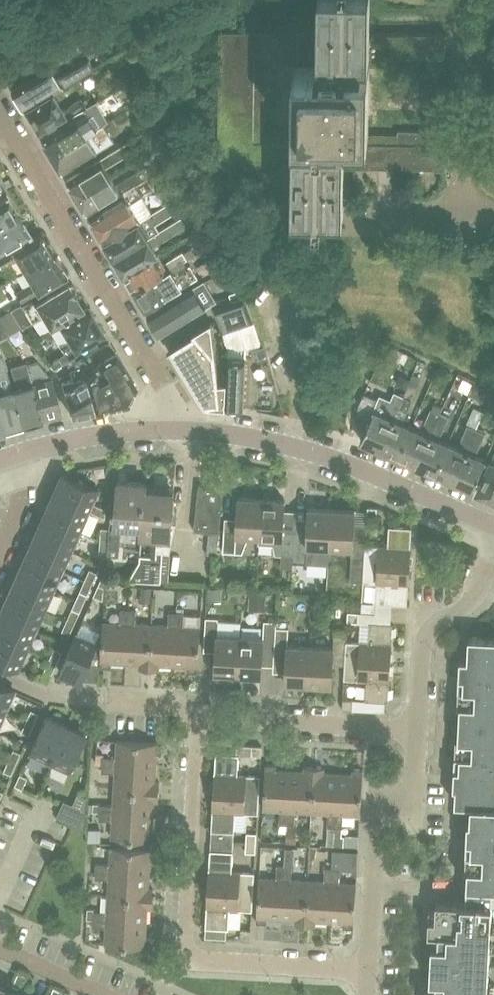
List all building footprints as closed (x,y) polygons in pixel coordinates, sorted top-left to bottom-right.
[(397,64),(397,54),(444,55),(444,31),(366,30),(366,0),(322,0),(321,31),(218,29),(217,163),(296,165),(296,211),(339,211),(339,165),(394,166),(442,166),(442,163),(448,163),(448,129),(397,128),(396,132),(363,131),(364,63),(397,64)] [(13,88),(24,108),(52,91),(93,67),(89,59),(61,76),(62,78),(58,80),(50,66),(13,88)] [(173,107),(161,88),(146,98),(158,117),(173,107)] [(52,91),(24,108),(32,120),(35,118),(41,129),(66,114),(52,91)] [(70,103),(75,111),(85,105),(80,97),(70,103)] [(94,99),(85,105),(75,111),(73,112),(76,116),(42,137),(52,153),(103,122),(107,120),(94,99)] [(170,113),(157,121),(167,138),(180,130),(170,113)] [(103,122),(52,153),(62,170),(113,139),(103,122)] [(184,133),(169,139),(174,151),(189,144),(184,133)] [(130,141),(119,147),(67,179),(77,195),(110,175),(105,166),(135,149),(130,141)] [(87,212),(120,192),(139,181),(147,176),(149,174),(144,166),(115,183),(110,175),(77,195),(87,212)] [(147,176),(139,181),(120,192),(122,195),(89,215),(104,240),(140,218),(132,206),(148,196),(146,193),(154,189),(147,176)] [(17,212),(5,192),(0,194),(0,222),(17,212)] [(104,240),(113,256),(147,236),(142,228),(162,217),(161,217),(178,206),(173,198),(140,218),(104,240)] [(0,222),(0,247),(28,231),(17,212),(0,222)] [(147,236),(113,256),(124,273),(158,252),(153,244),(183,226),(178,218),(147,236)] [(24,269),(54,252),(52,249),(53,247),(49,240),(46,240),(41,230),(0,254),(0,264),(1,265),(16,256),(24,269)] [(212,254),(218,264),(232,257),(223,238),(211,243),(216,252),(212,254)] [(124,273),(133,289),(156,275),(170,267),(186,257),(182,251),(164,262),(158,252),(124,273)] [(54,252),(24,269),(30,281),(16,290),(21,299),(66,272),(59,260),(60,259),(57,254),(55,254),(54,252)] [(170,267),(156,275),(133,289),(145,309),(169,295),(168,295),(181,287),(198,277),(190,264),(174,273),(170,267)] [(49,328),(58,323),(82,308),(74,293),(75,292),(75,290),(76,287),(74,286),(74,284),(72,283),(70,283),(68,283),(67,282),(34,302),(31,297),(11,310),(20,326),(21,327),(42,315),(49,328)] [(148,314),(152,320),(161,334),(204,308),(192,287),(148,314)] [(232,301),(243,297),(239,289),(229,292),(232,301)] [(222,333),(240,327),(239,326),(252,322),(244,298),(213,308),(222,333)] [(105,335),(87,305),(82,308),(58,323),(69,341),(60,347),(64,352),(47,363),(53,368),(66,361),(74,356),(106,337),(105,335)] [(0,316),(0,323),(6,333),(6,334),(20,326),(11,310),(0,316)] [(169,348),(183,371),(204,405),(221,403),(222,400),(225,400),(226,407),(227,380),(223,381),(223,382),(218,383),(211,320),(192,332),(194,334),(190,336),(169,348)] [(82,369),(93,408),(126,402),(127,400),(126,400),(125,397),(130,386),(133,385),(134,385),(135,384),(107,338),(106,337),(74,356),(82,369)] [(228,356),(226,407),(244,408),(246,357),(245,357),(246,347),(228,347),(228,356)] [(70,412),(93,408),(82,369),(74,356),(66,361),(69,370),(72,379),(61,383),(64,393),(70,412)] [(41,419),(26,364),(25,361),(10,366),(16,388),(11,389),(21,425),(41,419)] [(62,414),(56,394),(52,378),(37,361),(26,364),(41,419),(62,414)] [(380,447),(398,455),(411,426),(401,422),(421,377),(412,373),(408,381),(403,395),(380,447)] [(0,377),(0,416),(4,430),(21,425),(11,389),(4,391),(0,377)] [(365,391),(359,403),(356,409),(358,424),(366,427),(361,439),(380,447),(403,395),(395,391),(392,399),(379,393),(378,397),(365,391)] [(398,455),(417,464),(439,412),(432,409),(422,431),(411,426),(398,455)] [(435,472),(447,443),(437,438),(447,416),(439,412),(417,464),(435,472)] [(435,472),(453,480),(475,429),(467,425),(458,447),(447,443),(435,472)] [(484,432),(475,429),(453,480),(472,488),(484,459),(474,455),(484,432)] [(493,498),(493,453),(477,491),(493,498)] [(53,493),(52,494),(89,510),(99,489),(98,489),(97,490),(94,488),(95,487),(93,487),(93,488),(90,486),(90,485),(89,485),(89,486),(86,485),(86,484),(85,483),(85,484),(62,474),(58,483),(57,482),(57,484),(58,484),(56,488),(55,488),(54,489),(56,490),(54,494),(53,493)] [(145,489),(146,482),(117,479),(114,523),(116,523),(143,525),(145,489)] [(198,483),(194,529),(219,532),(224,486),(198,483)] [(143,525),(142,535),(151,536),(151,542),(141,541),(139,559),(128,579),(160,581),(164,581),(169,551),(176,521),(171,521),(173,490),(172,489),(172,491),(145,489),(143,525)] [(80,530),(89,510),(52,494),(52,495),(53,495),(51,499),(50,499),(50,500),(51,501),(49,505),(48,504),(47,506),(48,506),(44,514),(80,530)] [(261,536),(263,498),(238,496),(237,518),(225,517),(225,527),(224,551),(236,552),(243,552),(249,535),(261,536)] [(276,554),(294,555),(295,538),(296,531),(283,531),(284,515),(285,499),(263,498),(261,536),(261,543),(274,544),(276,554)] [(93,503),(90,510),(105,517),(105,508),(93,503)] [(295,538),(294,555),(294,562),(314,563),(322,547),(332,548),(334,509),(310,507),(309,539),(295,538)] [(354,581),(366,582),(367,564),(368,545),(368,542),(356,542),(356,532),(357,510),(334,509),(332,548),(355,549),(354,581)] [(380,519),(381,510),(370,509),(369,519),(380,519)] [(35,533),(71,550),(80,530),(44,514),(41,522),(40,522),(39,523),(40,523),(38,528),(37,527),(37,529),(38,529),(36,533),(35,533)] [(368,545),(367,564),(411,567),(413,527),(391,526),(389,546),(368,545)] [(101,527),(100,539),(108,540),(109,528),(101,527)] [(109,531),(108,546),(119,547),(121,532),(109,531)] [(219,533),(208,532),(206,554),(217,555),(219,533)] [(63,570),(71,550),(35,533),(34,534),(35,535),(34,539),(33,538),(32,540),(33,540),(31,544),(30,544),(30,545),(27,554),(63,570)] [(107,552),(108,540),(100,539),(99,551),(107,552)] [(17,572),(17,573),(54,589),(63,570),(27,554),(23,562),(22,561),(22,563),(23,563),(21,567),(20,567),(19,568),(20,568),(18,573),(17,572)] [(409,605),(411,567),(367,564),(366,582),(387,583),(386,603),(409,605)] [(89,569),(85,579),(92,583),(97,572),(89,569)] [(45,609),(54,589),(17,573),(17,574),(18,574),(16,578),(15,578),(14,579),(15,579),(13,584),(12,583),(12,585),(13,585),(9,593),(45,609)] [(85,579),(76,599),(83,602),(92,583),(85,579)] [(104,587),(99,584),(94,595),(103,599),(104,587)] [(140,587),(140,601),(151,602),(152,587),(140,587)] [(210,587),(209,600),(221,600),(222,587),(210,587)] [(267,589),(249,588),(248,609),(265,610),(267,589)] [(36,629),(45,609),(9,593),(5,601),(4,602),(5,602),(3,607),(2,606),(2,607),(3,608),(1,612),(0,612),(0,613),(36,629)] [(76,599),(67,619),(74,622),(83,602),(76,599)] [(380,602),(374,602),(365,601),(365,612),(380,613),(380,602)] [(111,662),(125,662),(128,609),(121,608),(120,622),(103,621),(100,666),(111,666),(111,662)] [(136,609),(128,609),(125,662),(139,663),(139,668),(149,668),(152,623),(135,623),(136,609)] [(159,663),(173,664),(176,612),(169,611),(168,624),(152,623),(149,668),(159,669),(159,663)] [(360,611),(350,611),(349,621),(359,622),(360,611)] [(198,626),(183,626),(184,612),(176,612),(173,664),(186,665),(185,671),(197,671),(198,626)] [(28,649),(36,629),(0,613),(0,614),(0,636),(28,649)] [(207,617),(207,641),(219,642),(218,673),(239,674),(241,636),(219,635),(219,618),(207,617)] [(74,622),(67,619),(62,630),(69,633),(74,622)] [(264,644),(276,645),(277,621),(265,621),(265,637),(241,636),(239,674),(263,675),(264,644)] [(286,683),(310,684),(312,647),(289,645),(290,629),(286,628),(286,622),(277,621),(276,645),(276,651),(288,652),(286,683)] [(348,641),(347,655),(347,660),(391,663),(394,624),(372,622),(371,642),(348,641)] [(460,657),(459,661),(453,661),(453,672),(459,672),(457,705),(460,706),(459,721),(493,722),(493,630),(489,630),(489,636),(483,636),(483,630),(472,629),(472,636),(468,635),(468,653),(467,657),(460,657)] [(334,655),(347,655),(348,641),(349,632),(336,631),(336,648),(312,647),(310,684),(333,685),(334,655)] [(76,633),(60,670),(61,671),(81,679),(97,643),(76,633)] [(18,669),(28,649),(0,636),(0,661),(18,669)] [(54,648),(49,658),(57,662),(62,651),(54,648)] [(48,682),(57,662),(49,658),(40,678),(48,682)] [(389,701),(391,663),(347,660),(346,678),(368,680),(367,700),(389,701)] [(0,684),(0,708),(6,711),(15,691),(0,684)] [(354,709),(355,699),(345,699),(344,708),(354,709)] [(31,709),(26,720),(34,723),(38,713),(31,709)] [(50,762),(67,725),(66,725),(46,716),(30,753),(50,762)] [(29,734),(34,723),(26,720),(22,731),(29,734)] [(458,735),(458,737),(456,737),(455,741),(449,741),(449,752),(455,752),(453,785),(456,786),(455,802),(471,803),(493,804),(493,722),(459,721),(459,724),(453,724),(452,735),(458,735)] [(67,725),(50,762),(71,771),(87,734),(67,726),(67,725)] [(163,742),(133,741),(117,740),(116,757),(102,756),(102,763),(156,767),(157,753),(162,753),(163,742)] [(262,756),(263,746),(253,745),(252,755),(262,756)] [(9,760),(16,763),(21,752),(13,749),(9,760)] [(218,754),(215,792),(260,794),(262,776),(240,774),(241,755),(218,754)] [(16,763),(9,760),(4,770),(11,774),(16,763)] [(155,781),(156,767),(102,763),(101,771),(115,772),(114,785),(110,784),(110,780),(100,780),(99,787),(159,792),(160,782),(155,781)] [(281,823),(289,823),(292,771),(277,770),(277,765),(268,764),(265,809),(282,810),(281,823)] [(307,772),(292,771),(289,823),(298,823),(298,811),(314,811),(316,767),(307,766),(307,772)] [(335,844),(336,825),(339,773),(325,772),(325,767),(316,767),(314,811),(329,812),(328,825),(327,844),(335,844)] [(344,813),(361,814),(364,769),(354,769),(353,774),(339,773),(336,825),(344,826),(344,813)] [(27,777),(20,774),(15,785),(22,788),(27,777)] [(159,801),(159,792),(99,787),(99,792),(114,792),(113,805),(100,804),(99,811),(152,815),(153,801),(159,801)] [(77,792),(73,804),(85,809),(85,796),(77,792)] [(259,813),(260,794),(215,792),(212,830),(235,832),(236,812),(259,813)] [(470,816),(470,818),(468,818),(467,822),(461,822),(461,833),(467,833),(465,867),(468,867),(467,882),(467,885),(493,887),(493,885),(493,804),(471,803),(471,805),(464,806),(464,816),(470,816)] [(151,830),(152,815),(99,811),(99,819),(112,820),(111,837),(156,839),(157,830),(151,830)] [(342,835),(342,827),(336,827),(336,834),(335,844),(344,845),(344,835),(342,835)] [(88,841),(100,841),(101,830),(98,828),(88,828),(88,841)] [(246,841),(257,842),(257,833),(247,833),(246,841)] [(256,851),(257,842),(246,841),(246,850),(256,851)] [(281,918),(286,864),(288,846),(279,845),(277,878),(259,877),(257,906),(256,921),(267,922),(267,917),(281,918)] [(96,870),(149,873),(150,859),(155,860),(156,848),(110,846),(110,863),(96,863),(96,870)] [(210,849),(209,877),(208,888),(253,890),(254,871),(232,869),(233,850),(210,849)] [(324,880),(309,879),(305,924),(315,925),(315,920),(329,921),(333,867),(334,849),(326,849),(324,880)] [(295,865),(286,864),(281,918),(295,919),(295,924),(305,924),(309,879),(294,879),(295,865)] [(341,867),(333,867),(329,921),(343,922),(343,927),(353,927),(356,882),(340,881),(341,867)] [(148,888),(149,873),(96,870),(95,877),(109,878),(108,895),(153,898),(153,888),(148,888)] [(466,900),(492,901),(492,903),(493,904),(493,885),(493,887),(467,885),(466,893),(466,900)] [(252,910),(253,890),(208,888),(206,926),(228,928),(230,908),(252,910)] [(93,911),(93,918),(146,921),(147,907),(152,907),(153,898),(108,895),(107,911),(93,911)] [(431,963),(489,966),(490,934),(492,903),(492,901),(466,900),(466,901),(436,900),(435,916),(429,916),(428,932),(432,932),(431,943),(431,963)] [(146,936),(146,921),(93,918),(92,925),(106,926),(105,944),(150,946),(150,936),(146,936)] [(250,940),(250,939),(251,929),(241,929),(240,939),(250,940)] [(431,963),(430,978),(429,989),(425,989),(424,994),(487,994),(487,993),(488,992),(489,966),(431,963)] [(28,975),(19,971),(13,984),(19,987),(28,975)] [(10,989),(0,985),(0,994),(7,994),(10,989)] [(54,987),(50,994),(60,994),(63,991),(54,987)]
